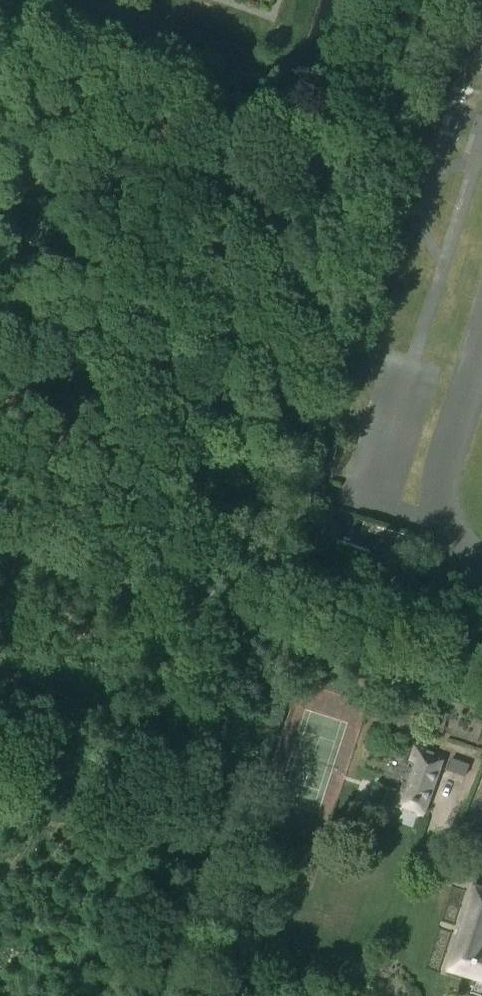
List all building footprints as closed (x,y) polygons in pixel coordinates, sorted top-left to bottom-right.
[(437,714),(432,730),(441,733),(446,717),(437,714)] [(443,756),(415,746),(394,806),(422,816),(443,756)] [(449,872),(469,878),(473,866),(453,860),(449,872)] [(475,886),(449,969),(481,980),(481,888),(475,886)]
